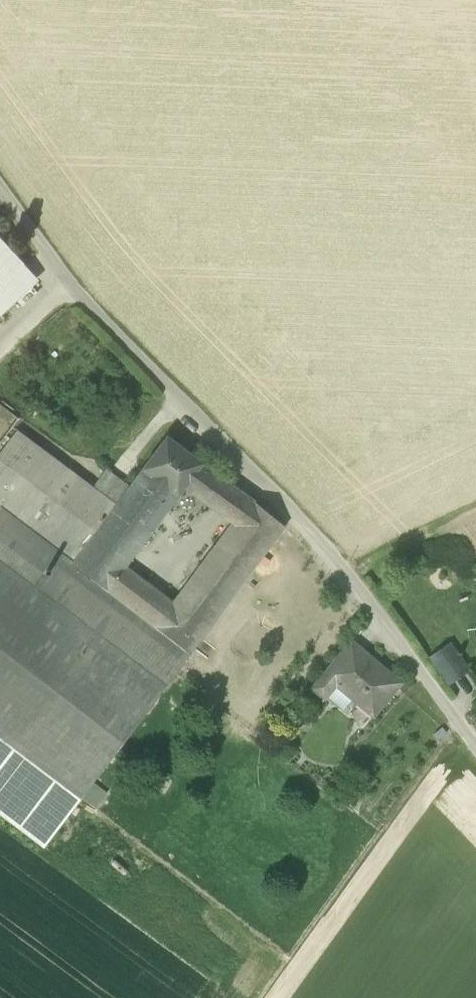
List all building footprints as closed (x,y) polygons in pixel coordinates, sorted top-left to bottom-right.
[(25,264),(0,238),(0,287),(25,264)] [(25,264),(0,287),(0,317),(39,280),(25,264)] [(20,419),(0,404),(0,446),(20,419)] [(75,560),(117,505),(93,487),(17,430),(0,453),(0,504),(2,506),(75,560)] [(143,470),(179,497),(185,489),(203,464),(168,437),(143,470)] [(185,489),(233,523),(251,499),(203,464),(185,489)] [(130,487),(117,505),(75,560),(72,564),(107,592),(126,567),(179,497),(143,470),(130,487)] [(93,487),(117,505),(130,487),(107,470),(93,487)] [(233,523),(173,603),(155,628),(189,654),(190,655),(286,527),(251,499),(233,523)] [(178,669),(177,670),(60,580),(72,564),(75,560),(2,506),(0,509),(0,561),(166,687),(179,669),(178,669)] [(166,687),(0,561),(0,737),(81,799),(166,687)] [(178,669),(189,654),(155,628),(107,592),(72,564),(60,580),(177,670),(178,669)] [(173,603),(126,567),(107,592),(155,628),(173,603)] [(352,643),(334,664),(344,673),(362,651),(352,643)] [(432,658),(449,683),(468,670),(450,645),(432,658)] [(336,685),(374,716),(401,683),(362,651),(344,673),(335,684),(336,685)] [(313,689),(325,698),(336,685),(335,684),(344,673),(334,664),(313,689)] [(0,737),(0,812),(45,846),(81,799),(0,737)]
